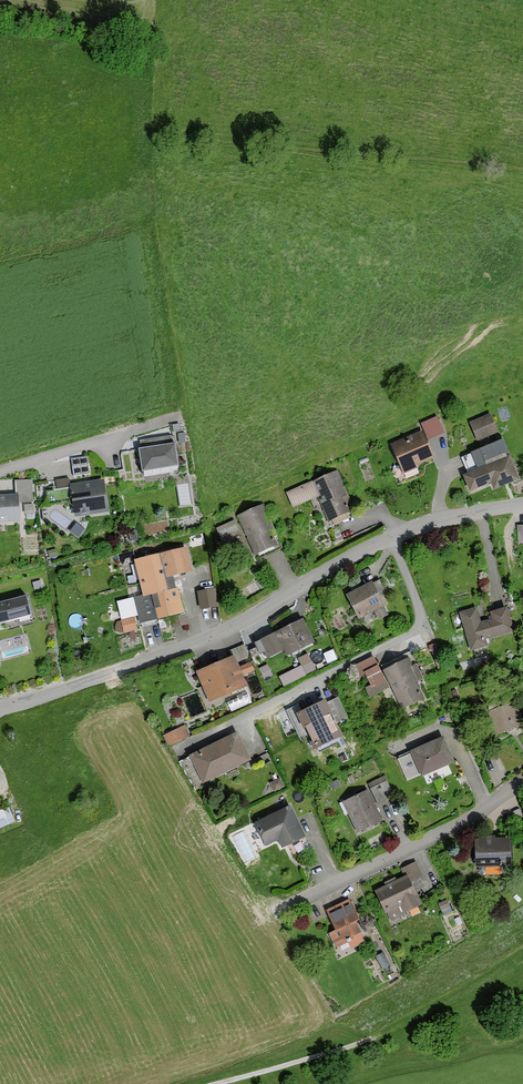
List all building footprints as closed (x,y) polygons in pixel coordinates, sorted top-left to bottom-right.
[(423,419),(428,437),(444,433),(440,415),(423,419)] [(497,435),(489,416),(469,425),(477,444),(497,435)] [(434,460),(421,433),(391,446),(403,474),(434,460)] [(174,447),(172,439),(140,443),(141,452),(140,452),(143,476),(179,471),(176,447),(174,447)] [(467,476),(464,477),(470,493),(491,485),(493,491),(519,481),(510,458),(508,459),(501,443),(460,459),(467,476)] [(88,475),(86,459),(70,461),(72,477),(88,475)] [(354,510),(338,472),(286,495),(293,510),(317,499),(327,522),(354,510)] [(14,496),(0,497),(0,526),(21,524),(20,505),(33,504),(31,481),(13,482),(14,496)] [(108,515),(103,482),(69,487),(74,519),(108,515)] [(280,545),(262,507),(236,519),(254,557),(280,545)] [(241,537),(234,522),(215,531),(221,546),(241,537)] [(136,540),(133,532),(127,533),(129,542),(136,540)] [(127,581),(136,579),(141,597),(134,599),(140,624),(168,617),(171,628),(185,625),(182,615),(184,614),(175,578),(192,574),(186,549),(154,556),(154,558),(135,563),(135,565),(124,568),(127,581)] [(57,559),(55,551),(47,553),(48,561),(57,559)] [(43,590),(41,581),(31,585),(33,593),(43,590)] [(384,607),(372,583),(345,596),(358,621),(384,607)] [(216,607),(214,592),(197,594),(199,609),(216,607)] [(0,606),(0,628),(32,619),(26,599),(0,606)] [(514,633),(507,610),(490,615),(491,620),(481,623),(477,609),(458,614),(470,653),(488,648),(486,642),(514,633)] [(137,631),(134,618),(120,621),(124,634),(137,631)] [(313,644),(302,622),(258,643),(267,660),(282,653),(285,658),(313,644)] [(255,670),(244,644),(228,651),(231,656),(196,670),(210,701),(247,685),(243,675),(255,670)] [(315,672),(307,656),(297,661),(305,676),(315,672)] [(388,688),(373,657),(353,667),(360,680),(366,676),(371,686),(365,689),(369,697),(388,688)] [(409,657),(382,671),(403,709),(424,698),(416,683),(420,681),(411,665),(412,664),(409,657)] [(270,677),(265,667),(257,671),(263,681),(270,677)] [(304,677),(299,668),(278,679),(283,688),(304,677)] [(340,739),(324,702),(297,713),(313,751),(340,739)] [(516,703),(485,715),(494,737),(522,725),(522,721),(516,703)] [(187,739),(182,729),(162,738),(167,749),(187,739)] [(250,761),(236,734),(188,759),(202,786),(250,761)] [(455,765),(443,739),(396,760),(407,783),(418,778),(419,781),(455,765)] [(278,780),(269,784),(273,792),(282,788),(278,780)] [(393,799),(385,782),(369,791),(377,807),(393,799)] [(381,823),(366,792),(342,803),(356,834),(381,823)] [(1,807),(0,807),(0,829),(8,825),(9,827),(16,824),(7,808),(3,810),(1,807)] [(305,838),(289,807),(254,825),(265,848),(278,842),(282,850),(305,838)] [(511,866),(511,838),(475,838),(476,866),(511,866)] [(399,872),(403,879),(375,892),(390,923),(423,908),(411,884),(421,879),(414,865),(399,872)] [(360,923),(349,902),(326,913),(336,933),(329,936),(336,950),(347,945),(350,951),(364,944),(355,925),(360,923)] [(448,909),(445,902),(437,906),(440,913),(448,909)] [(389,967),(382,955),(374,959),(381,971),(389,967)]
